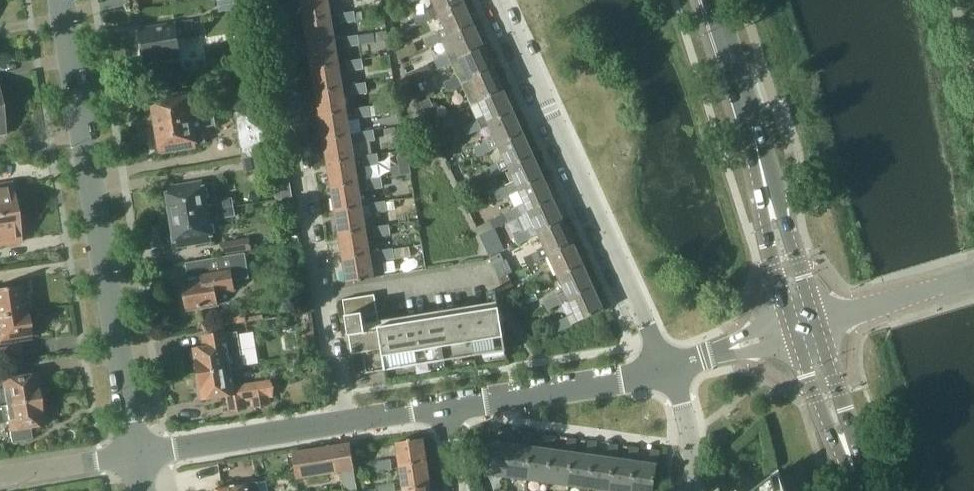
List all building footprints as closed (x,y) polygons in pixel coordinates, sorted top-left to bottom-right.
[(219,12),(240,9),(238,0),(217,0),(219,12)] [(332,17),(332,16),(329,2),(338,1),(338,0),(302,0),(303,6),(305,22),(332,17)] [(437,7),(415,17),(418,24),(428,20),(440,14),(464,3),(463,0),(434,0),(437,7)] [(428,46),(450,36),(474,25),(464,3),(440,14),(428,20),(434,35),(425,39),(428,46)] [(307,30),(309,44),(336,39),(333,26),(342,25),(341,24),(356,22),(355,11),(340,14),(340,15),(332,16),(332,17),(305,22),(307,30)] [(180,26),(176,27),(142,32),(146,59),(181,53),(178,37),(185,36),(185,38),(201,36),(199,22),(194,23),(183,25),(183,26),(180,26)] [(438,68),(460,58),(484,47),(474,25),(450,36),(457,51),(435,61),(438,68)] [(375,33),(336,39),(309,44),(313,68),(339,63),(337,48),(359,44),(360,45),(376,43),(376,42),(389,39),(387,31),(375,33)] [(462,85),(462,84),(470,80),(494,69),(484,47),(460,58),(438,68),(439,70),(452,64),(457,76),(444,82),(448,91),(462,85)] [(339,63),(313,68),(317,91),(343,87),(341,74),(349,72),(349,71),(364,69),(362,59),(348,61),(348,62),(339,63)] [(470,80),(462,84),(462,85),(472,106),(480,102),(480,101),(504,90),(500,83),(494,69),(470,80)] [(366,83),(351,86),(352,94),(367,92),(366,83)] [(318,101),(321,115),(347,110),(343,87),(317,91),(318,101)] [(454,140),(490,124),(514,113),(504,90),(480,101),(480,102),(486,116),(437,139),(440,147),(454,140)] [(155,114),(157,126),(192,120),(188,96),(153,102),(154,105),(151,106),(152,115),(155,114)] [(431,125),(440,120),(430,98),(420,103),(431,125)] [(395,103),(370,107),(371,115),(397,111),(395,103)] [(200,109),(201,118),(215,116),(214,107),(200,109)] [(322,124),(325,139),(351,134),(349,120),(357,118),(371,115),(370,107),(355,109),(347,110),(321,115),(322,124)] [(235,112),(242,158),(267,153),(259,108),(235,112)] [(478,155),(500,145),(524,134),(514,113),(490,124),(497,139),(475,149),(478,155)] [(217,126),(215,116),(201,118),(192,120),(157,126),(159,137),(156,139),(157,147),(161,148),(162,155),(197,149),(197,145),(206,144),(204,128),(217,126)] [(374,131),(358,133),(360,141),(375,139),(374,131)] [(326,148),(329,162),(355,157),(353,143),(360,141),(358,133),(351,134),(325,139),(326,148)] [(488,178),(510,168),(534,157),(524,134),(500,145),(507,160),(485,170),(488,178)] [(267,153),(242,158),(244,172),(270,168),(267,153)] [(412,173),(409,153),(399,155),(403,175),(412,173)] [(355,158),(355,157),(329,162),(333,186),(359,182),(366,180),(367,180),(365,166),(380,164),(378,154),(363,156),(363,157),(355,158)] [(497,198),(519,188),(543,177),(534,157),(510,168),(517,182),(495,192),(497,198)] [(458,166),(451,169),(454,174),(460,171),(458,166)] [(382,177),(367,180),(366,180),(366,181),(367,190),(384,188),(382,177)] [(493,228),(530,211),(554,200),(552,196),(550,192),(543,177),(519,188),(527,204),(490,221),(493,228)] [(334,195),(337,210),(363,205),(361,191),(367,190),(366,181),(366,180),(359,182),(333,186),(334,195)] [(168,192),(165,192),(167,205),(170,205),(172,218),(234,207),(233,197),(217,200),(214,184),(204,186),(168,192)] [(16,212),(19,212),(17,197),(13,198),(12,190),(4,191),(3,186),(0,186),(0,215),(16,212)] [(540,233),(564,222),(554,200),(530,211),(537,226),(515,236),(518,243),(540,233)] [(386,202),(370,204),(371,213),(387,210),(386,202)] [(370,204),(363,205),(337,210),(340,234),(367,229),(365,215),(372,214),(371,213),(370,204)] [(236,216),(234,207),(172,218),(174,226),(170,227),(173,242),(176,242),(176,243),(212,237),(209,220),(236,216)] [(16,212),(0,215),(0,245),(13,243),(12,236),(19,235),(18,228),(21,228),(19,212),(16,212)] [(528,265),(550,255),(574,244),(564,222),(540,233),(547,248),(525,258),(528,265)] [(375,236),(390,234),(389,226),(374,228),(375,236)] [(342,243),(344,256),(371,252),(367,229),(340,234),(342,243)] [(227,242),(229,255),(253,251),(251,237),(227,242)] [(580,258),(574,244),(550,255),(560,277),(580,268),(584,266),(580,258)] [(410,247),(391,250),(392,259),(411,256),(410,247)] [(344,256),(348,281),(360,279),(360,281),(363,280),(362,279),(375,277),(372,262),(392,259),(391,250),(371,253),(371,252),(344,256)] [(502,252),(499,254),(491,258),(496,267),(495,267),(501,279),(509,274),(511,273),(502,252)] [(234,287),(235,291),(236,291),(234,282),(250,279),(246,254),(206,260),(208,274),(202,275),(204,282),(183,285),(185,296),(183,299),(184,305),(187,307),(188,310),(219,305),(217,290),(234,287)] [(585,268),(584,266),(580,268),(560,277),(570,299),(594,288),(585,268)] [(539,288),(552,281),(549,273),(535,279),(539,288)] [(25,312),(20,287),(0,290),(0,317),(25,312)] [(580,321),(604,310),(602,305),(600,301),(594,288),(570,299),(576,313),(580,321)] [(500,308),(491,309),(379,326),(380,329),(375,330),(372,312),(377,312),(377,314),(379,314),(376,294),(344,299),(352,354),(364,352),(367,373),(507,351),(500,308)] [(548,309),(562,303),(559,295),(545,301),(548,309)] [(25,312),(0,317),(0,344),(31,338),(31,334),(32,332),(31,326),(29,324),(27,312),(25,312)] [(226,317),(227,325),(241,323),(240,315),(226,317)] [(569,317),(555,323),(558,330),(572,324),(569,317)] [(204,347),(194,349),(196,362),(194,364),(195,369),(197,370),(198,374),(233,369),(244,367),(238,330),(202,336),(204,347)] [(311,331),(301,333),(305,357),(319,355),(315,331),(312,331),(311,331)] [(23,361),(20,345),(0,348),(0,365),(23,361)] [(199,378),(196,378),(198,388),(200,387),(202,400),(227,396),(230,410),(247,407),(246,401),(270,397),(267,381),(235,386),(233,369),(198,374),(199,378)] [(40,401),(39,396),(43,395),(41,387),(37,387),(35,374),(15,377),(15,373),(1,375),(3,388),(0,389),(0,407),(40,401)] [(40,401),(0,407),(0,423),(8,422),(11,442),(32,439),(30,428),(44,426),(42,414),(46,413),(44,401),(40,402),(40,401)] [(508,476),(512,444),(514,429),(506,428),(504,443),(490,441),(485,472),(508,476)] [(525,446),(512,444),(508,476),(529,478),(533,447),(535,432),(527,431),(525,446)] [(546,449),(533,447),(529,478),(549,481),(554,450),(556,435),(548,434),(546,449)] [(567,452),(554,450),(549,481),(570,484),(575,453),(577,438),(569,437),(567,452)] [(397,442),(401,466),(427,462),(424,438),(411,440),(411,438),(409,439),(409,440),(397,442)] [(587,455),(575,453),(570,484),(591,487),(595,456),(597,441),(589,440),(587,455)] [(342,471),(355,469),(351,443),(294,452),(299,478),(342,471)] [(608,458),(595,456),(591,487),(612,490),(616,459),(618,444),(610,443),(608,458)] [(639,447),(631,446),(629,461),(616,459),(612,490),(617,490),(633,490),(637,462),(639,447)] [(637,462),(633,490),(654,490),(657,465),(658,465),(660,450),(652,449),(650,463),(637,462)] [(393,468),(391,459),(376,462),(378,471),(393,468)] [(431,486),(427,462),(401,466),(404,490),(431,486)] [(342,471),(345,490),(353,490),(358,490),(355,469),(342,471)] [(784,488),(777,490),(772,475),(751,490),(785,490),(784,488)] [(266,481),(258,482),(217,489),(217,490),(268,490),(266,481)] [(395,483),(379,485),(380,490),(396,490),(395,483)]
